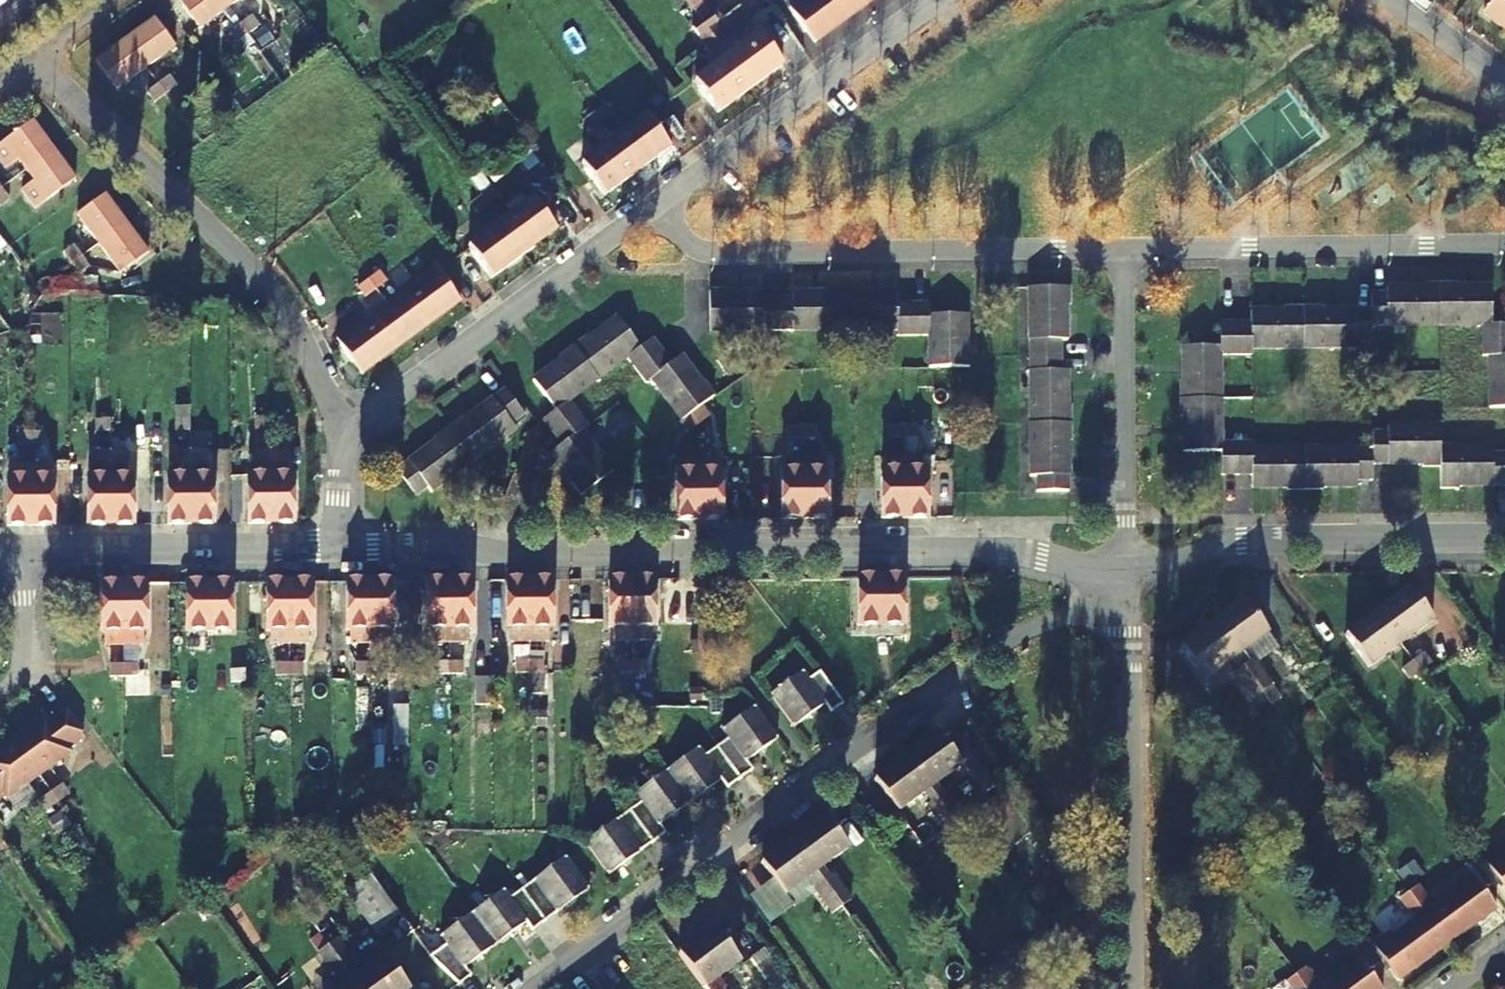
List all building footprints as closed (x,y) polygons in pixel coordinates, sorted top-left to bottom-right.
[(223,0),(178,0),(198,27),(227,6),(223,0)] [(793,9),(817,42),(866,6),(861,0),(805,0),(793,9)] [(1483,13),(1504,29),(1504,0),(1493,0),(1483,13)] [(699,17),(751,89),(784,66),(759,31),(731,51),(724,40),(728,38),(701,1),(692,8),(699,17)] [(239,23),(247,32),(257,24),(250,14),(239,23)] [(125,38),(146,67),(173,46),(152,17),(125,38)] [(751,89),(699,17),(688,26),(706,51),(711,48),(719,60),(695,77),(720,112),(751,89)] [(228,30),(236,40),(247,32),(239,23),(228,30)] [(118,87),(146,67),(125,38),(97,58),(118,87)] [(158,83),(165,93),(176,85),(169,75),(158,83)] [(147,91),(154,100),(165,93),(158,83),(147,91)] [(612,112),(605,102),(593,110),(601,120),(612,112)] [(601,120),(593,110),(583,118),(590,128),(601,120)] [(671,149),(645,114),(613,137),(639,172),(671,149)] [(34,117),(0,142),(0,157),(7,166),(19,157),(27,168),(55,147),(34,117)] [(613,137),(581,161),(606,196),(639,172),(613,137)] [(55,147),(27,168),(35,178),(23,187),(37,206),(77,176),(55,147)] [(498,196),(491,186),(480,194),(487,204),(498,196)] [(9,197),(2,187),(0,188),(0,204),(9,197)] [(98,242),(127,222),(105,193),(77,214),(98,242)] [(487,204),(480,194),(469,202),(477,212),(487,204)] [(532,198),(500,221),(525,255),(556,232),(532,198)] [(500,221),(468,245),(493,279),(525,255),(500,221)] [(127,222),(98,242),(121,273),(149,252),(127,222)] [(74,244),(64,251),(72,261),(82,254),(74,244)] [(82,254),(72,261),(80,273),(90,265),(82,254)] [(370,283),(411,339),(460,303),(433,266),(411,281),(414,285),(391,301),(384,291),(389,287),(380,276),(370,283)] [(411,339),(370,283),(362,289),(370,301),(374,297),(382,308),(356,327),(353,323),(335,336),(362,374),(411,339)] [(712,289),(711,330),(780,331),(847,331),(899,331),(899,337),(915,338),(931,338),(930,370),(971,370),(971,353),(969,353),(969,318),(931,317),(931,306),(915,306),(900,306),(900,293),(865,293),(865,291),(847,291),(830,291),(830,293),(795,293),(795,299),(780,299),(764,298),(764,292),(729,292),(729,289),(712,289)] [(1440,452),(1440,429),(1385,428),(1385,433),(1370,432),(1370,448),(1301,447),(1249,447),(1249,441),(1218,441),(1219,353),(1249,353),(1249,347),(1354,348),(1354,342),(1369,342),(1370,326),(1438,326),(1481,327),(1481,359),(1487,359),(1487,410),(1504,411),(1504,331),(1490,330),(1491,291),(1456,291),(1456,289),(1421,289),(1421,291),(1386,291),(1386,298),(1371,297),(1371,314),(1320,313),(1320,311),(1285,311),(1285,314),(1249,313),(1249,327),(1219,326),(1219,350),(1181,349),(1181,384),(1178,384),(1178,420),(1181,420),(1180,455),(1218,455),(1218,478),(1250,478),(1250,489),(1284,489),(1284,492),(1320,492),(1320,490),(1355,490),(1355,483),(1370,484),(1370,467),(1421,468),(1421,470),(1439,470),(1439,493),(1455,493),(1455,490),(1504,491),(1504,458),(1491,458),(1491,452),(1440,452)] [(1072,292),(1032,292),(1031,360),(1030,428),(1030,481),(1037,481),(1036,496),(1069,496),(1069,446),(1071,446),(1071,428),(1071,410),(1070,410),(1070,374),(1064,374),(1064,359),(1064,344),(1069,344),(1069,310),(1072,310),(1072,292)] [(600,480),(613,470),(584,428),(590,424),(580,411),(572,399),(600,378),(628,358),(637,369),(647,383),(653,378),(683,420),(692,414),(702,406),(715,396),(705,382),(703,383),(683,355),(673,363),(664,350),(655,338),(642,347),(620,315),(591,336),(590,334),(575,344),(561,355),(563,357),(534,377),(557,408),(544,417),(553,430),(562,442),(552,450),(573,477),(571,479),(581,494),(600,480)] [(525,411),(506,385),(466,414),(464,412),(449,422),(434,433),(435,436),(395,464),(413,489),(427,479),(431,485),(472,456),(516,424),(513,419),(525,411)] [(702,406),(692,414),(699,424),(710,416),(702,406)] [(681,421),(688,431),(699,424),(692,414),(683,420),(681,421)] [(109,419),(96,418),(96,431),(110,431),(109,419)] [(190,418),(177,418),(177,430),(190,430),(190,418)] [(270,418),(257,418),(257,430),(270,430),(270,418)] [(904,425),(891,425),(891,438),(904,438),(904,425)] [(918,425),(904,425),(904,438),(918,438),(918,425)] [(804,426),(790,426),(790,439),(804,438),(804,426)] [(817,426),(804,426),(804,438),(817,438),(817,426)] [(30,432),(16,432),(16,444),(30,444),(30,432)] [(43,432),(30,432),(30,444),(43,444),(43,432)] [(288,449),(270,450),(270,523),(292,523),(293,476),(287,476),(288,449)] [(190,450),(173,450),(173,477),(168,477),(168,524),(190,523),(190,450)] [(207,450),(190,450),(190,523),(212,523),(212,477),(207,477),(207,450)] [(270,450),(254,450),(254,476),(248,476),(248,523),(270,523),(270,450)] [(88,478),(88,524),(110,524),(110,451),(93,451),(93,478),(88,478)] [(127,451),(110,451),(110,524),(133,524),(132,477),(127,477),(127,451)] [(882,472),(882,518),(905,518),(905,457),(885,458),(885,472),(882,472)] [(923,457),(905,457),(905,518),(927,518),(927,471),(923,471),(923,457)] [(804,458),(784,458),(784,472),(781,472),(781,519),(805,519),(804,458)] [(823,458),(804,458),(805,519),(827,518),(827,472),(823,472),(823,458)] [(675,473),(675,519),(700,519),(699,459),(678,459),(678,473),(675,473)] [(718,459),(699,459),(700,519),(721,519),(721,473),(718,473),(718,459)] [(7,478),(7,525),(31,525),(30,464),(10,464),(10,478),(7,478)] [(49,464),(30,464),(31,525),(52,524),(52,477),(49,477),(49,464)] [(904,576),(881,577),(881,624),(904,623),(904,576)] [(881,577),(858,577),(858,624),(881,624),(881,577)] [(551,579),(528,580),(529,641),(549,640),(549,626),(552,626),(551,579)] [(631,579),(609,579),(610,626),(613,626),(613,640),(632,640),(631,579)] [(653,579),(631,579),(632,640),(651,640),(651,626),(654,626),(653,579)] [(448,580),(428,580),(428,627),(431,627),(431,641),(449,641),(448,580)] [(471,580),(448,580),(449,641),(469,641),(469,627),(472,627),(471,580)] [(528,580),(508,580),(508,627),(512,627),(512,641),(529,641),(528,580)] [(288,581),(266,582),(267,629),(270,629),(270,643),(289,643),(288,581)] [(312,581),(288,581),(289,643),(309,642),(309,628),(312,628),(312,581)] [(361,581),(346,581),(347,628),(349,628),(350,642),(370,642),(370,581),(361,581)] [(392,581),(370,581),(370,642),(389,642),(389,628),(392,628),(392,581)] [(208,582),(186,582),(187,629),(208,629),(208,582)] [(231,582),(208,582),(208,629),(231,629),(231,582)] [(122,583),(101,583),(101,630),(104,630),(104,644),(123,644),(123,643),(122,583)] [(123,643),(123,644),(143,644),(143,630),(146,630),(145,583),(122,583),(123,643)] [(1409,590),(1377,613),(1401,646),(1407,642),(1416,636),(1434,623),(1409,590)] [(1212,626),(1261,693),(1271,686),(1253,661),(1249,663),(1242,652),(1266,635),(1243,603),(1212,626)] [(1401,646),(1377,613),(1344,637),(1369,670),(1401,646)] [(1261,693),(1212,626),(1180,649),(1203,681),(1221,668),(1229,679),(1235,675),(1252,699),(1261,693)] [(1413,650),(1417,647),(1422,644),(1416,636),(1407,642),(1413,650)] [(1421,651),(1411,659),(1418,669),(1429,661),(1421,651)] [(632,659),(619,660),(619,672),(632,671),(632,659)] [(645,659),(632,659),(632,671),(646,671),(645,659)] [(1411,659),(1400,667),(1407,677),(1418,669),(1411,659)] [(529,660),(515,660),(515,672),(529,672),(529,660)] [(542,660),(529,660),(529,672),(542,672),(542,660)] [(384,661),(371,662),(371,674),(384,673),(384,661)] [(449,661),(436,661),(436,673),(449,673),(449,661)] [(463,661),(449,661),(449,673),(463,673),(463,661)] [(289,662),(275,662),(275,675),(289,674),(289,662)] [(302,662),(289,662),(289,674),(302,674),(302,662)] [(371,662),(357,662),(357,674),(371,674),(371,662)] [(123,663),(109,663),(109,675),(123,675),(123,663)] [(136,663),(123,663),(123,675),(136,675),(136,663)] [(837,694),(820,669),(806,678),(802,672),(771,693),(794,726),(825,704),(830,711),(842,703),(837,694)] [(486,705),(489,679),(478,678),(476,704),(486,705)] [(392,746),(407,747),(407,707),(393,706),(392,746)] [(715,746),(738,778),(750,770),(744,762),(777,738),(754,707),(722,730),(727,737),(715,746)] [(973,720),(980,729),(992,720),(986,711),(973,720)] [(44,716),(30,727),(13,740),(38,775),(69,752),(66,748),(83,736),(66,713),(50,724),(44,716)] [(962,766),(938,733),(906,756),(931,789),(962,766)] [(38,775),(13,740),(0,749),(0,796),(3,794),(6,798),(38,775)] [(666,771),(689,802),(720,779),(726,787),(738,778),(715,746),(703,755),(697,747),(666,771)] [(931,789),(906,756),(875,779),(899,812),(931,789)] [(629,809),(652,841),(665,832),(659,825),(689,802),(666,771),(635,793),(640,800),(629,809)] [(49,792),(57,802),(67,794),(60,784),(49,792)] [(39,799),(46,809),(57,802),(49,792),(39,799)] [(947,792),(938,799),(956,824),(965,816),(947,792)] [(956,824),(938,799),(929,805),(947,830),(956,824)] [(652,841),(629,809),(584,842),(607,875),(652,841)] [(824,817),(793,840),(816,872),(823,882),(842,907),(851,900),(834,877),(833,875),(827,879),(820,869),(848,849),(824,817)] [(785,895),(816,872),(793,840),(761,863),(785,895)] [(848,849),(820,869),(827,879),(833,875),(834,877),(856,861),(848,849)] [(1485,862),(1504,889),(1504,853),(1502,849),(1485,862)] [(519,889),(543,921),(586,890),(563,857),(519,889)] [(1406,892),(1407,893),(1446,946),(1495,909),(1469,874),(1451,887),(1453,890),(1427,910),(1420,900),(1425,897),(1416,885),(1406,892)] [(390,915),(365,881),(348,893),(373,927),(390,915)] [(842,907),(823,882),(815,888),(833,914),(842,907)] [(470,912),(494,944),(524,923),(530,931),(543,921),(519,889),(506,898),(501,890),(470,912)] [(1446,946),(1407,893),(1406,892),(1397,899),(1401,905),(1380,921),(1388,932),(1370,946),(1396,982),(1446,946)] [(427,956),(459,984),(470,975),(464,966),(494,944),(470,912),(439,935),(445,944),(427,956)] [(680,953),(706,988),(740,963),(714,928),(680,953)] [(326,946),(345,971),(353,965),(335,939),(326,946)] [(336,977),(345,971),(326,946),(317,952),(336,977)] [(680,953),(646,978),(654,988),(706,988),(680,953)] [(778,974),(763,954),(752,963),(766,982),(778,974)] [(358,988),(406,988),(383,957),(352,981),(358,988)] [(1355,957),(1338,969),(1340,973),(1318,988),(1379,988),(1355,957)] [(1293,974),(1294,976),(1304,988),(1311,988),(1306,983),(1311,979),(1303,967),(1293,974)] [(1294,976),(1293,974),(1284,981),(1290,988),(1304,988),(1294,976)] [(352,981),(340,988),(358,988),(352,981)]
